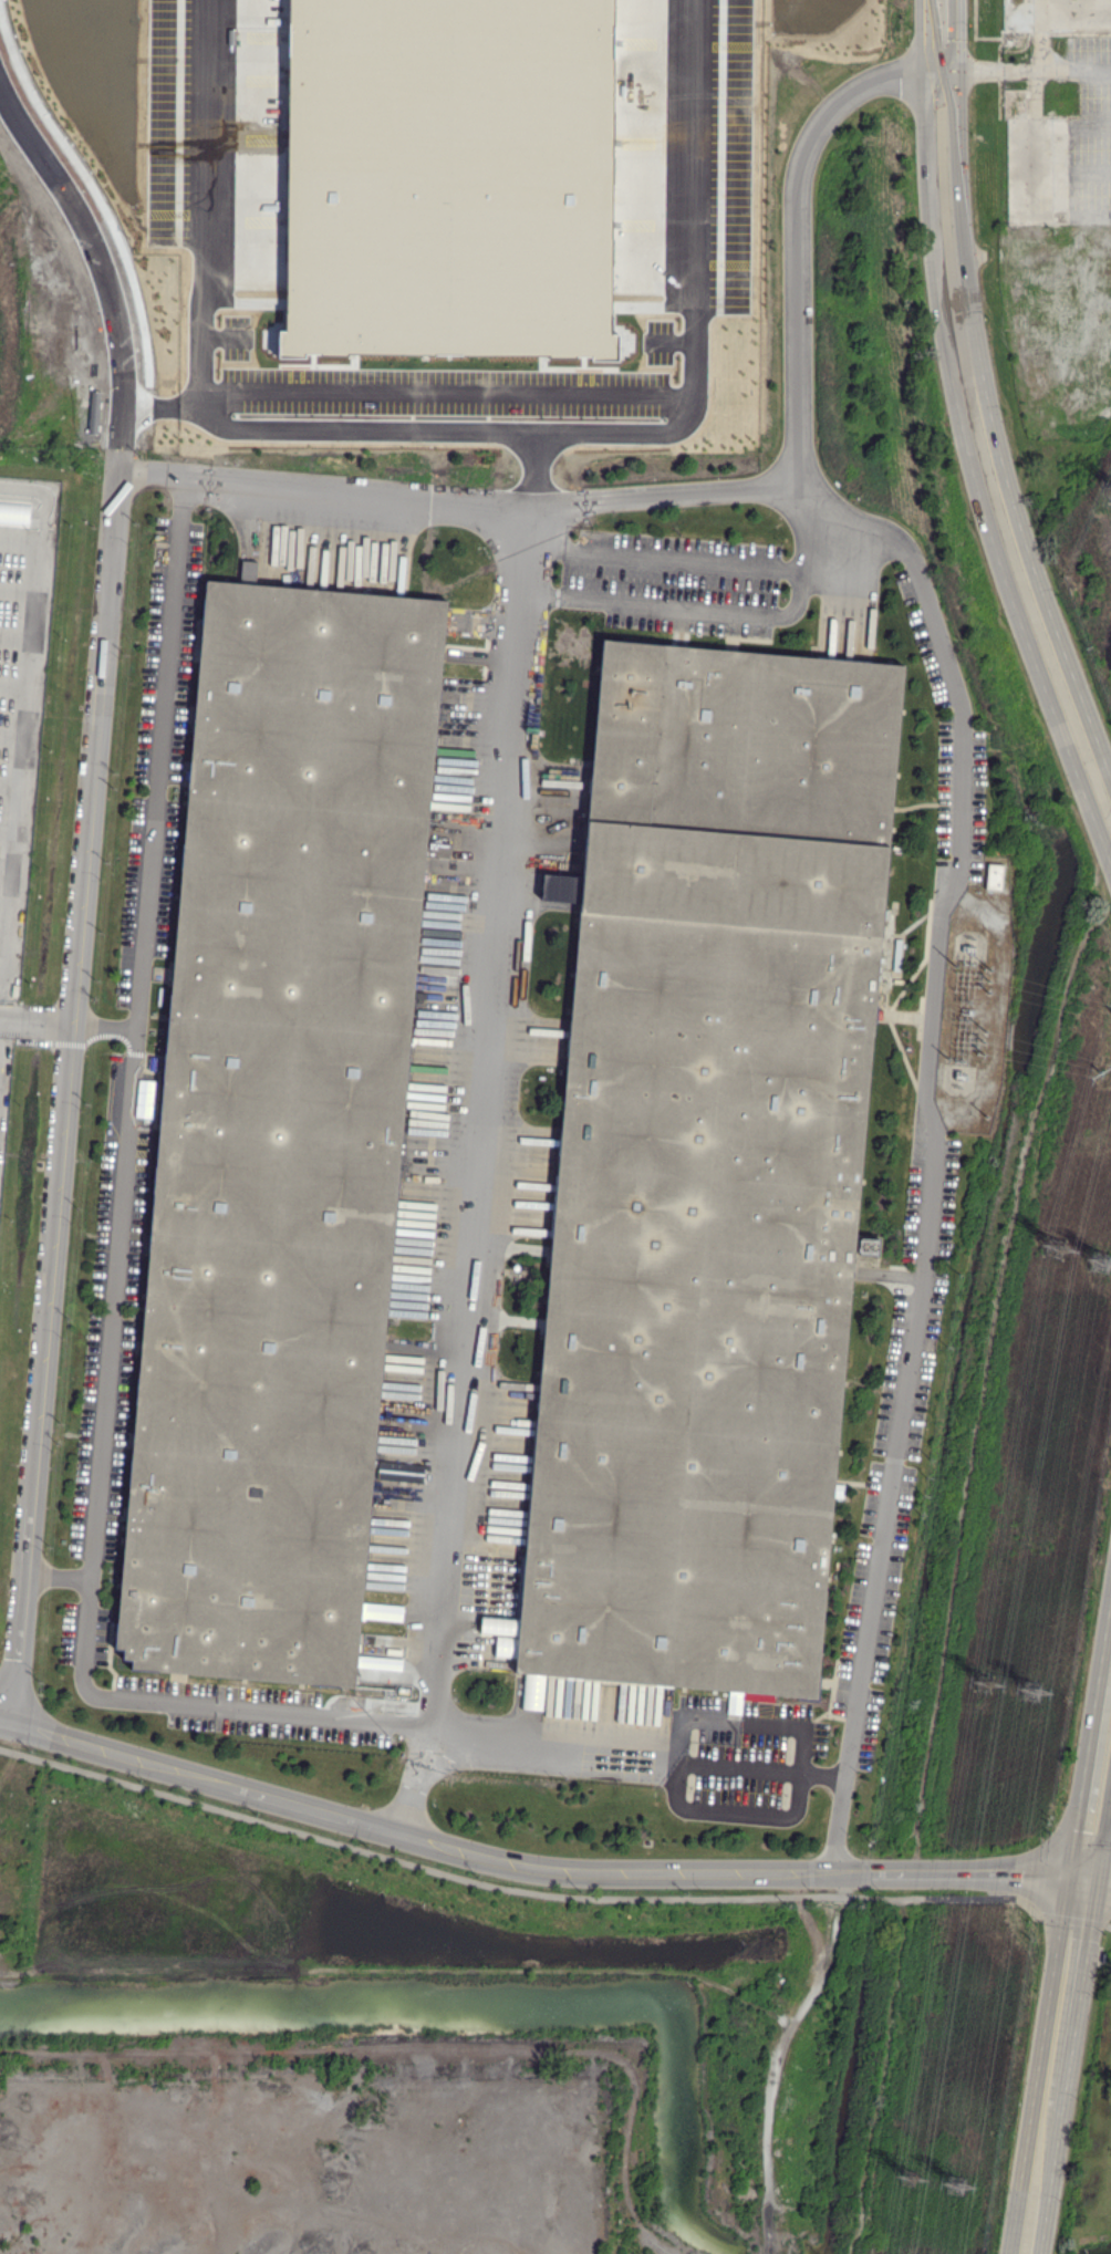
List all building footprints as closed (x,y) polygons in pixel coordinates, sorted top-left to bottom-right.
[(285,362),(623,364),(626,0),(288,0),(285,362)] [(256,561),(240,560),(239,582),(255,582),(256,561)] [(205,577),(448,599),(353,1685),(129,1665),(131,1658),(122,1656),(122,1648),(112,1648),(205,577)] [(517,1671),(604,637),(906,663),(819,1696),(517,1671)] [(1001,890),(1003,864),(988,863),(985,889),(1001,890)] [(543,902),(580,902),(579,874),(542,875),(543,902)] [(858,1255),(878,1256),(879,1236),(855,1235),(854,1243),(858,1243),(858,1255)]
